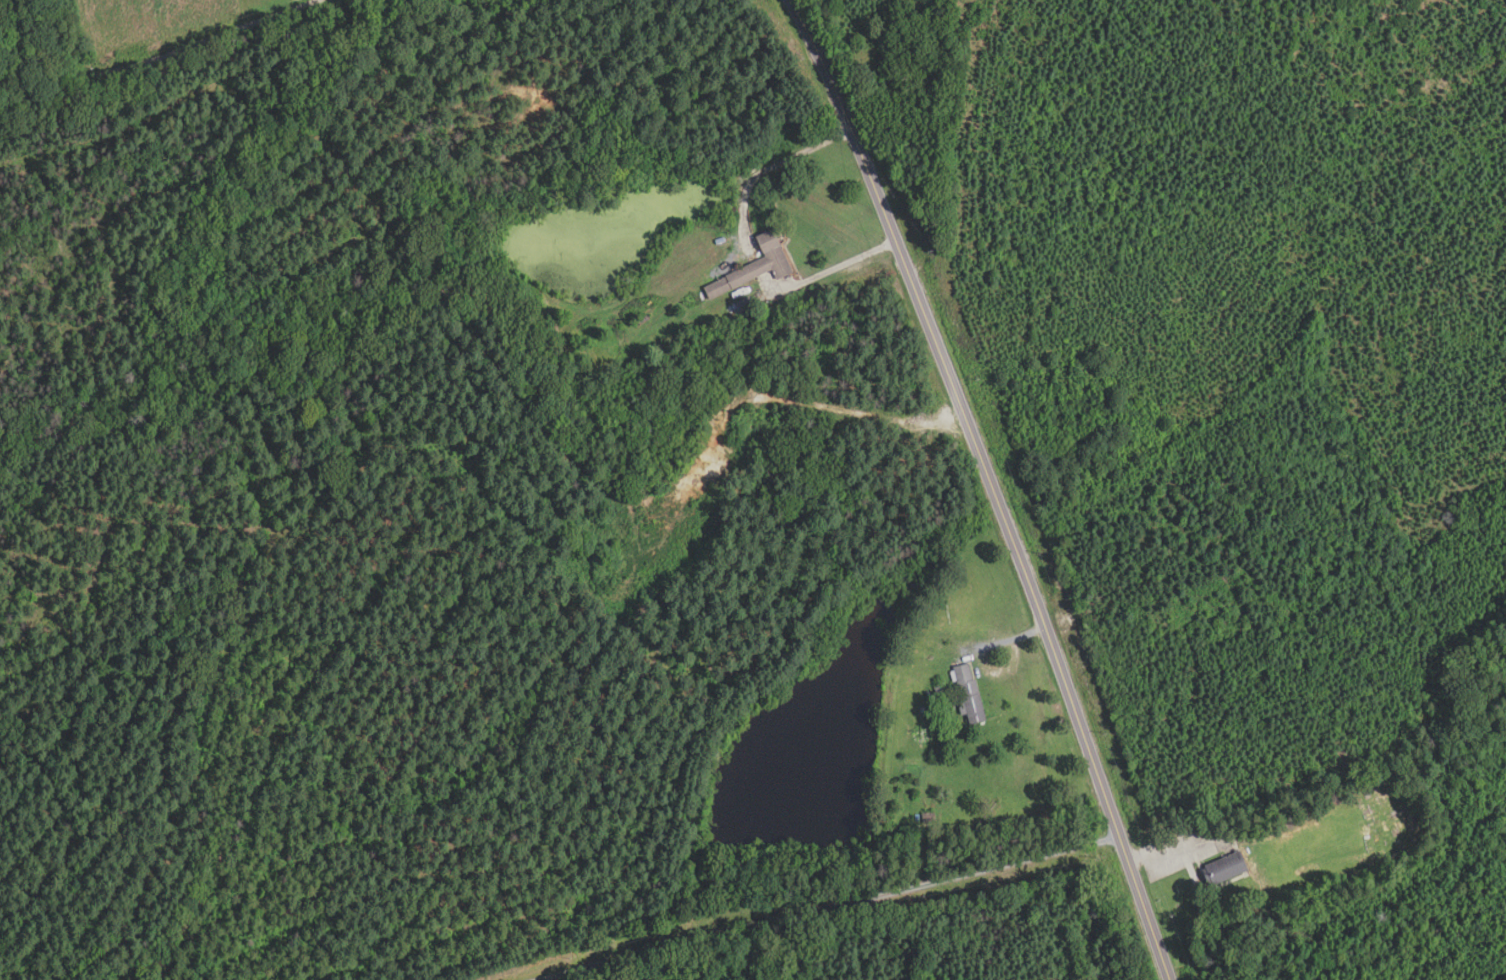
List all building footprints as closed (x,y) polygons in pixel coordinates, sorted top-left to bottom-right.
[(713,301),(706,287),(769,257),(760,237),(776,230),(796,272),(781,279),(776,270),(713,301)] [(738,303),(751,296),(757,308),(744,315),(738,303)] [(973,725),(970,715),(964,717),(959,701),(967,699),(963,685),(961,686),(956,670),(971,665),(976,681),(978,680),(990,720),(973,725)] [(923,813),(938,811),(939,823),(925,825),(923,813)] [(1207,887),(1200,869),(1202,869),(1201,865),(1238,850),(1246,872),(1207,887)]
